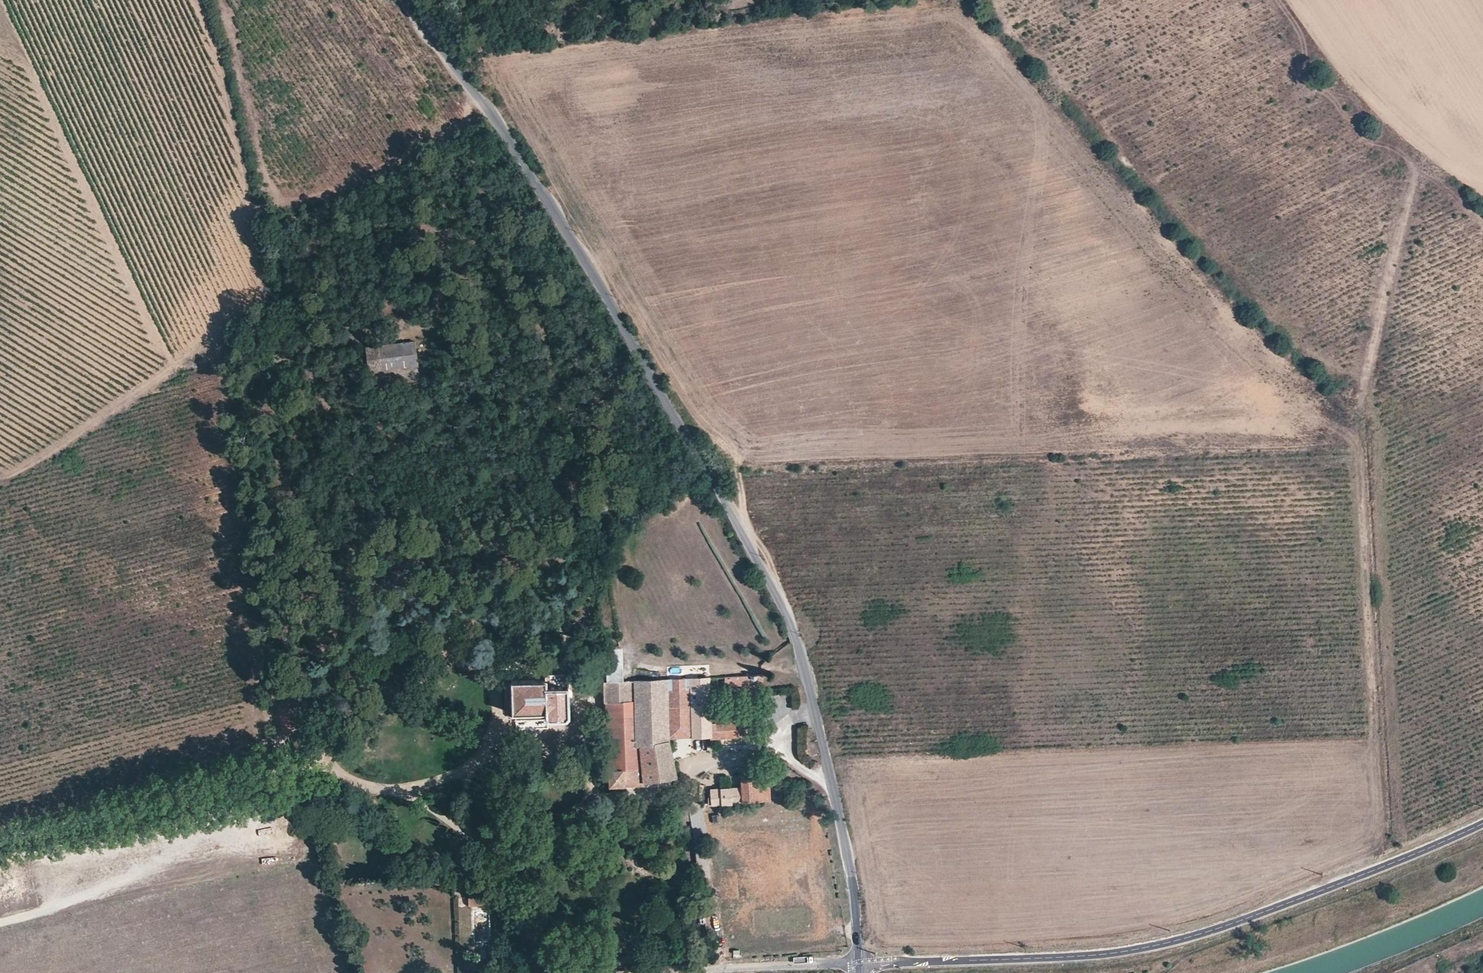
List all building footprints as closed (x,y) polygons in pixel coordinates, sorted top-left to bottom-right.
[(414,341),(378,345),(380,369),(417,366),(414,341)] [(366,346),(368,370),(380,369),(378,345),(366,346)] [(404,382),(416,381),(415,369),(402,370),(404,382)] [(570,715),(568,672),(545,672),(546,679),(510,680),(510,683),(504,687),(505,707),(511,713),(511,714),(543,713),(543,716),(548,721),(565,720),(570,715)] [(720,675),(720,686),(762,685),(761,673),(720,675)] [(709,676),(710,694),(721,693),(720,686),(720,675),(709,676)] [(603,681),(608,786),(643,785),(643,783),(677,778),(670,738),(668,707),(689,706),(691,737),(711,736),(711,739),(738,738),(737,719),(716,720),(716,715),(711,715),(710,694),(709,676),(603,681)] [(782,707),(781,695),(773,697),(775,708),(782,707)] [(668,707),(670,738),(691,737),(689,706),(668,707)] [(798,727),(798,736),(807,735),(806,727),(798,727)] [(740,787),(742,804),(771,802),(768,774),(739,777),(740,787)] [(722,789),(723,805),(742,804),(740,787),(722,789)] [(723,805),(722,789),(712,789),(706,793),(707,806),(723,805)] [(703,816),(691,816),(691,825),(703,826),(703,816)] [(468,898),(468,907),(487,905),(486,897),(468,898)]
